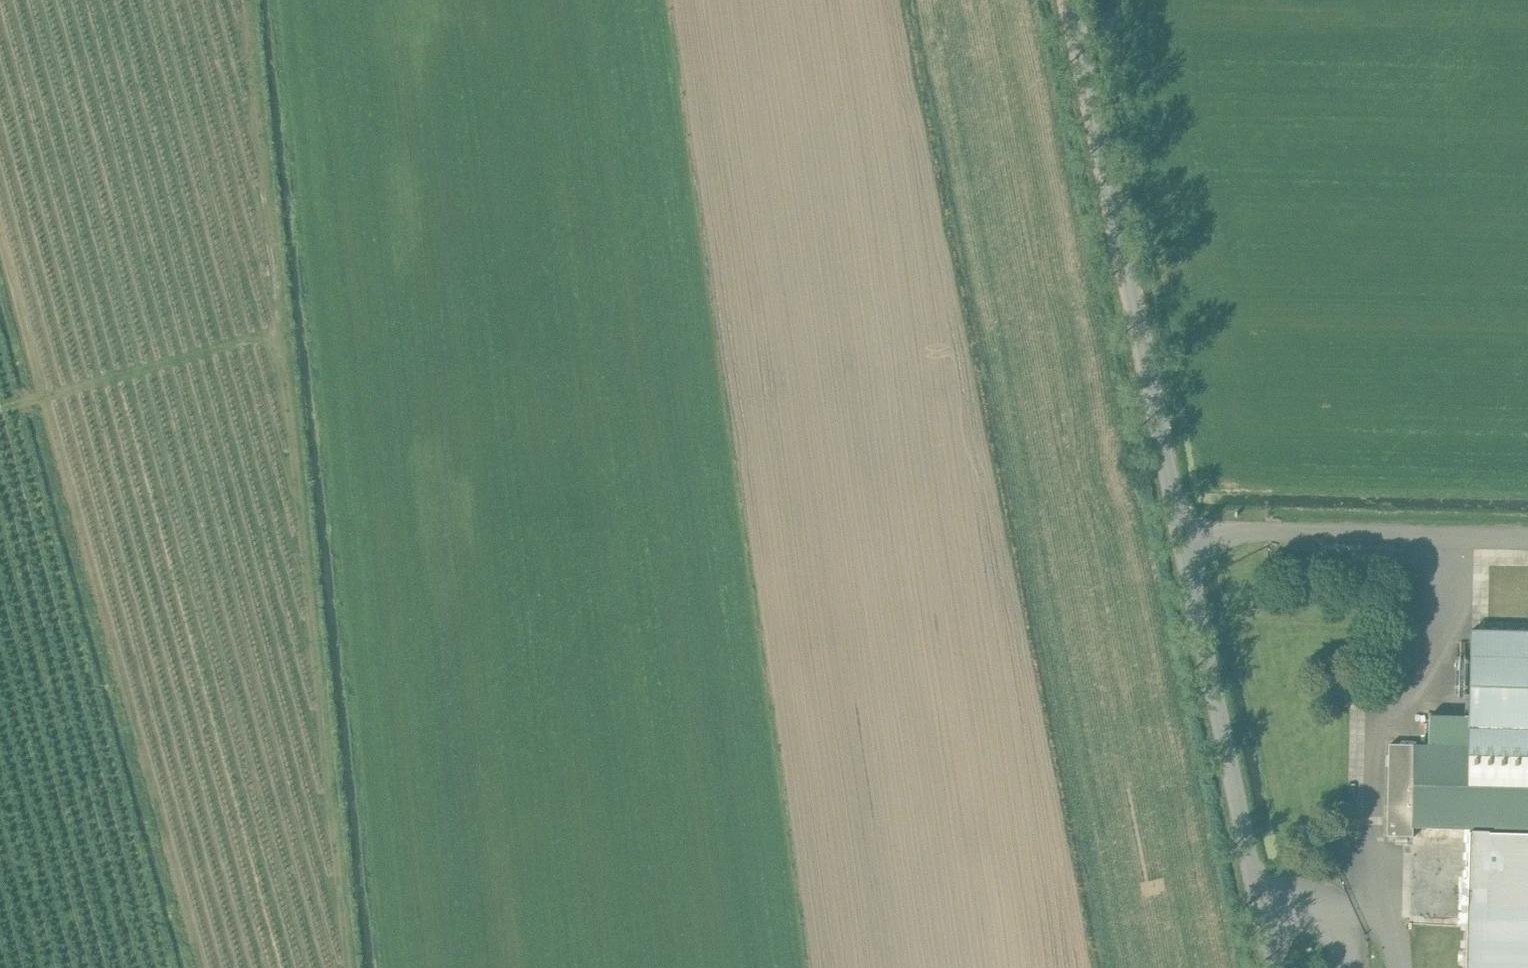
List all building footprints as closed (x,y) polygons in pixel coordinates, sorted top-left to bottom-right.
[(1413,744),(1389,744),(1387,836),(1413,836),(1413,828),(1527,830),(1527,629),(1471,628),(1468,715),(1429,714),(1428,744),(1413,744)] [(1495,904),(1489,904),(1489,887),(1468,886),(1466,967),(1527,967),(1527,905),(1495,904)]
